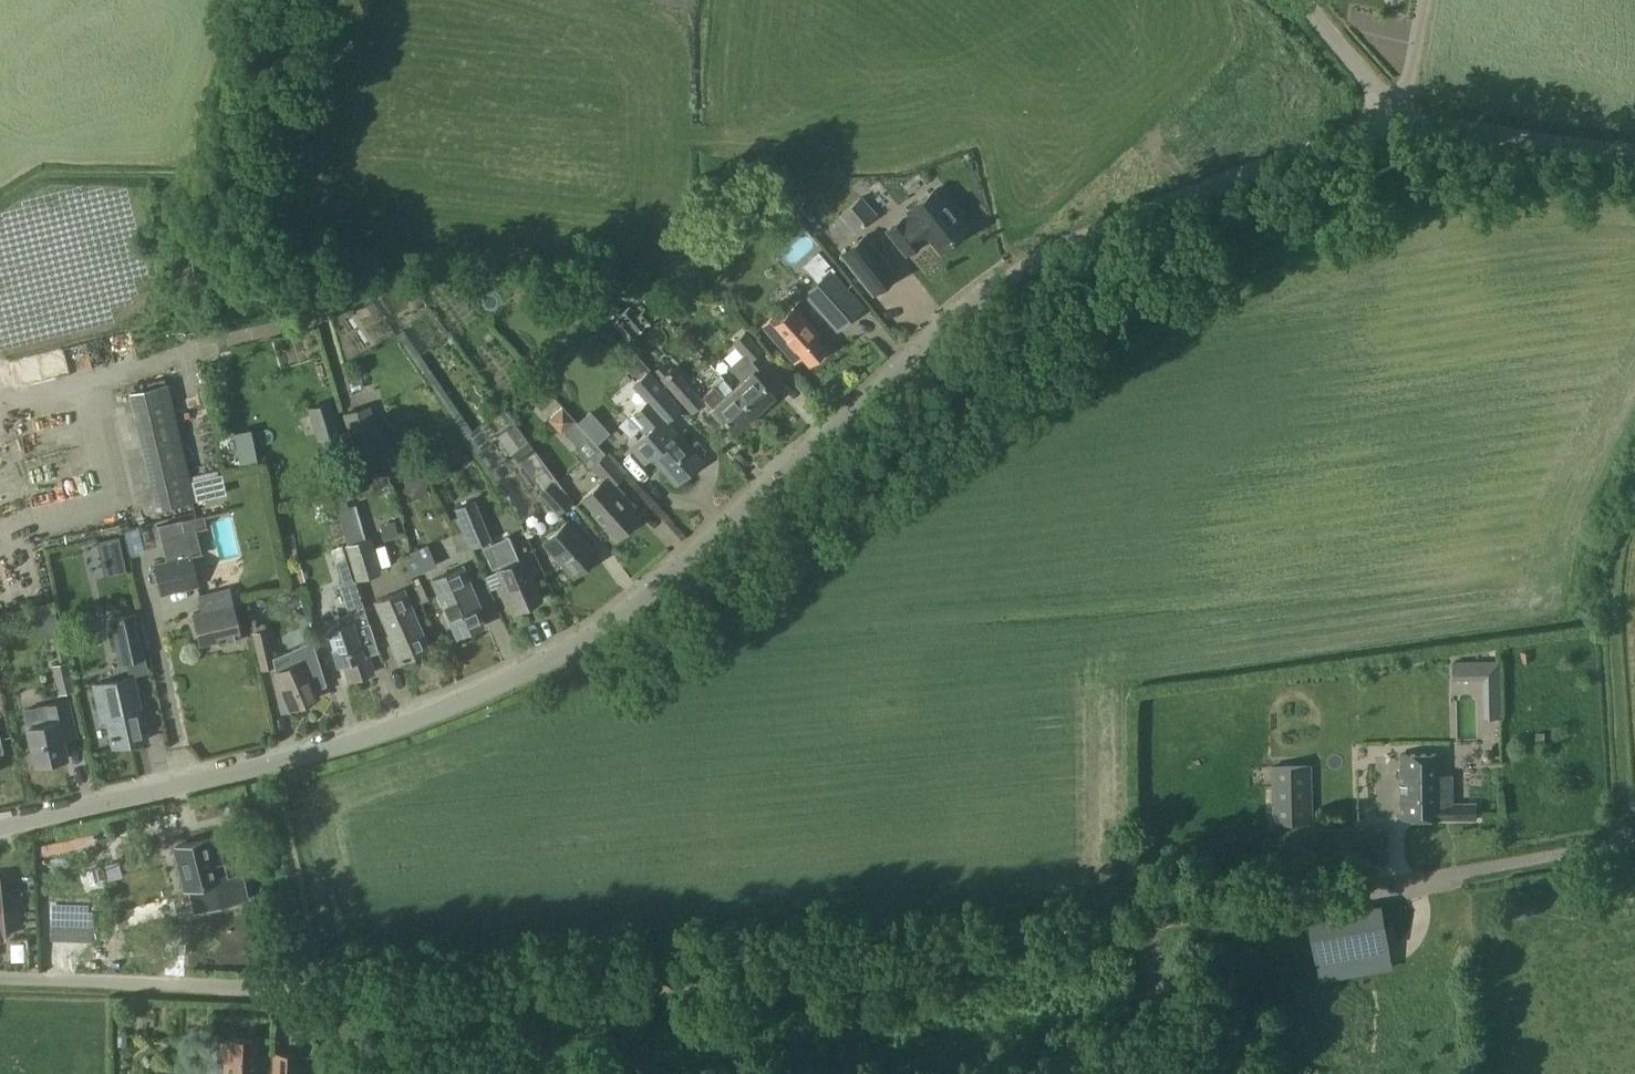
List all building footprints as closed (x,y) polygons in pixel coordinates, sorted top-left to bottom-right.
[(966,229),(935,189),(908,211),(910,214),(903,220),(902,218),(888,230),(906,253),(920,241),(919,240),(927,234),(940,250),(966,229)] [(863,195),(842,213),(856,230),(877,212),(863,195)] [(865,236),(845,252),(875,291),(896,274),(865,236)] [(817,282),(805,293),(837,330),(854,316),(844,304),(853,296),(832,272),(831,270),(817,282)] [(594,306),(605,318),(618,307),(607,295),(594,306)] [(637,300),(628,307),(628,306),(610,322),(627,341),(653,317),(637,300)] [(820,333),(795,305),(776,323),(771,317),(761,325),(795,363),(802,356),(809,364),(826,349),(815,337),(820,333)] [(769,383),(748,360),(760,350),(744,333),(733,343),(743,354),(730,366),(742,379),(736,385),(728,375),(726,377),(757,411),(774,395),(766,386),(769,383)] [(639,360),(629,369),(636,376),(646,367),(639,360)] [(703,400),(674,367),(668,372),(661,364),(655,369),(662,377),(691,411),(703,400)] [(675,485),(701,463),(666,423),(681,410),(649,373),(634,386),(648,402),(629,419),(644,435),(631,447),(645,463),(651,458),(675,485)] [(739,427),(757,411),(734,386),(726,377),(704,397),(727,422),(731,419),(739,427)] [(134,391),(160,504),(193,497),(167,383),(134,391)] [(342,432),(332,399),(308,407),(319,439),(342,432)] [(543,414),(555,429),(569,417),(557,402),(543,414)] [(355,453),(382,445),(370,405),(343,413),(355,453)] [(492,431),(503,448),(520,437),(509,421),(492,431)] [(579,449),(590,439),(575,421),(563,431),(579,449)] [(241,462),(257,460),(252,427),(236,430),(241,462)] [(343,438),(331,442),(335,457),(348,453),(343,438)] [(539,491),(558,512),(570,501),(571,499),(527,441),(512,452),(540,490),(539,491)] [(614,491),(611,487),(620,480),(600,458),(591,466),(603,478),(583,497),(594,510),(593,511),(616,537),(636,518),(628,509),(632,506),(616,489),(614,491)] [(357,474),(331,475),(331,491),(342,491),(358,490),(357,474)] [(491,542),(490,538),(491,537),(475,499),(456,507),(472,547),(483,542),(493,568),(500,566),(501,569),(499,570),(504,584),(500,586),(507,602),(512,600),(515,609),(540,599),(523,559),(520,560),(509,534),(491,542)] [(347,545),(346,545),(356,579),(380,572),(369,538),(366,539),(355,504),(336,511),(347,545)] [(161,593),(197,584),(191,558),(201,556),(195,528),(206,526),(204,517),(183,522),(185,533),(162,538),(168,563),(155,566),(161,593)] [(183,522),(159,527),(162,538),(185,533),(183,522)] [(573,575),(596,554),(566,522),(543,543),(573,575)] [(118,537),(98,541),(102,559),(122,554),(118,537)] [(410,575),(436,564),(429,550),(404,560),(410,575)] [(327,630),(337,664),(343,663),(349,680),(373,672),(364,645),(360,646),(354,627),(368,623),(355,579),(352,580),(346,559),(335,562),(342,584),(339,584),(349,614),(325,622),(327,630)] [(472,607),(469,601),(475,598),(462,568),(432,581),(457,637),(483,625),(474,606),(472,607)] [(300,569),(289,572),(293,585),(304,582),(300,569)] [(198,594),(201,609),(191,611),(199,644),(223,639),(224,643),(240,639),(229,587),(198,594)] [(400,661),(428,649),(402,589),(376,601),(390,634),(388,635),(400,661)] [(52,603),(30,609),(32,617),(54,611),(52,603)] [(144,656),(135,615),(111,620),(120,661),(144,656)] [(261,667),(273,665),(266,629),(253,632),(261,667)] [(1501,660),(1482,660),(1483,679),(1483,690),(1501,690),(1501,660)] [(74,689),(73,684),(67,661),(51,665),(58,693),(74,689)] [(305,666),(303,661),(275,673),(290,708),(318,696),(314,687),(323,684),(313,663),(305,666)] [(146,740),(132,676),(94,684),(101,720),(107,719),(113,747),(146,740)] [(35,764),(66,757),(60,729),(74,726),(68,699),(43,705),(44,711),(24,716),(35,764)] [(1445,775),(1444,753),(1400,754),(1401,818),(1477,817),(1477,803),(1452,804),(1452,775),(1445,775)] [(1314,822),(1312,765),(1272,766),(1274,823),(1314,822)] [(1327,859),(1387,859),(1387,829),(1327,830),(1327,859)] [(185,887),(227,877),(217,835),(175,845),(185,887)] [(1384,907),(1314,918),(1320,960),(1338,958),(1341,974),(1392,965),(1384,907)] [(100,918),(59,917),(60,950),(100,952),(100,918)] [(256,1039),(226,1038),(225,1073),(255,1073),(256,1039)] [(276,1054),(276,1073),(298,1073),(298,1055),(276,1054)]
